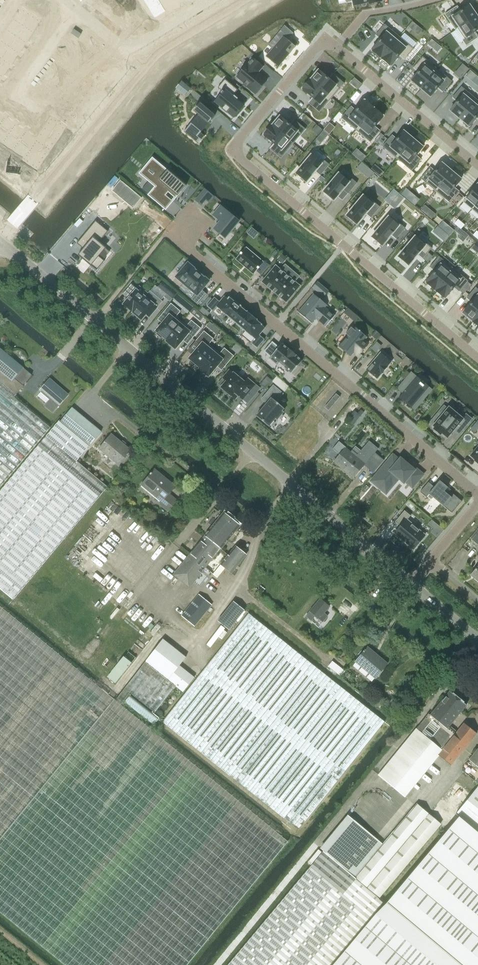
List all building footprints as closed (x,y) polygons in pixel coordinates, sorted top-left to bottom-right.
[(154,17),(165,10),(159,0),(144,0),(154,17)] [(456,6),(444,14),(455,30),(457,29),(457,28),(476,15),(469,5),(460,12),(456,6)] [(0,42),(0,77),(34,27),(38,29),(42,23),(22,9),(0,42)] [(457,28),(457,29),(464,39),(462,40),(466,46),(477,38),(474,32),(477,29),(477,18),(476,15),(457,28)] [(380,39),(371,50),(381,58),(399,36),(384,24),(375,35),(380,39)] [(282,36),(265,56),(278,67),(295,47),(282,36)] [(399,36),(381,58),(390,66),(399,55),(404,59),(413,49),(399,36)] [(99,46),(93,54),(108,64),(113,56),(99,46)] [(93,54),(88,61),(103,71),(108,64),(93,54)] [(418,71),(411,80),(420,88),(437,69),(422,57),(413,67),(418,71)] [(252,58),(236,77),(244,84),(243,85),(243,86),(244,84),(246,87),(245,88),(246,88),(246,87),(255,94),(267,80),(258,72),(263,67),(252,58)] [(88,61),(83,69),(98,79),(103,71),(88,61)] [(83,69),(78,76),(93,86),(98,79),(83,69)] [(437,69),(420,88),(430,96),(437,88),(442,92),(451,81),(437,69)] [(318,70),(310,80),(331,98),(344,83),(333,74),(329,79),(318,70)] [(78,76),(73,83),(88,94),(93,86),(78,76)] [(221,94),(214,102),(222,108),(221,109),(226,113),(227,112),(233,117),(239,110),(243,105),(232,96),(237,90),(225,79),(222,83),(218,88),(222,91),(220,93),(221,94)] [(310,80),(302,89),(313,98),(309,103),(319,112),(331,98),(310,80)] [(181,81),(177,85),(187,93),(190,88),(181,81)] [(73,83),(68,91),(83,101),(88,94),(73,83)] [(457,101),(450,110),(459,118),(476,99),(461,87),(452,97),(457,101)] [(68,91),(63,98),(78,108),(83,101),(68,91)] [(63,98),(58,106),(73,116),(78,108),(63,98)] [(459,118),(469,126),(476,118),(477,119),(477,101),(476,99),(459,118)] [(350,107),(341,118),(355,130),(373,108),(364,100),(355,111),(350,107)] [(184,131),(198,143),(204,136),(200,132),(215,115),(200,103),(199,104),(193,111),(198,114),(197,116),(198,116),(198,115),(200,116),(186,133),(185,131),(184,131)] [(53,113),(53,114),(68,123),(73,116),(58,106),(53,113)] [(373,108),(355,130),(370,142),(379,131),(374,127),(383,116),(373,108)] [(25,156),(22,160),(36,169),(64,126),(51,118),(36,140),(0,116),(0,140),(25,156)] [(280,116),(272,126),(293,144),(305,129),(294,120),(290,125),(280,116)] [(272,126),(263,135),(274,144),(270,149),(281,158),(293,144),(272,126)] [(391,136),(382,146),(397,159),(413,139),(403,131),(396,140),(391,136)] [(413,139),(397,159),(411,171),(420,160),(415,156),(423,147),(413,139)] [(310,155),(296,173),(306,182),(315,171),(320,175),(329,164),(324,160),(321,164),(310,155)] [(152,158),(140,173),(155,186),(148,195),(165,209),(185,186),(152,158)] [(429,168),(420,178),(435,191),(451,171),(442,163),(434,172),(429,168)] [(451,171),(435,191),(449,203),(459,192),(454,188),(461,179),(451,171)] [(338,174),(323,191),(325,193),(324,194),(331,200),(332,198),(334,200),(343,189),(348,194),(357,183),(351,178),(348,182),(338,174)] [(121,179),(112,190),(126,202),(135,190),(121,179)] [(192,196),(199,187),(195,184),(188,193),(192,196)] [(462,202),(471,209),(477,200),(477,184),(462,202)] [(204,188),(195,200),(201,205),(205,199),(209,202),(214,196),(204,188)] [(364,194),(346,215),(357,224),(366,213),(371,218),(380,207),(364,194)] [(220,205),(213,215),(220,221),(214,229),(225,238),(239,221),(220,205)] [(159,213),(154,219),(165,228),(170,221),(159,213)] [(389,215),(371,236),(382,245),(391,235),(396,239),(405,228),(389,215)] [(95,221),(76,243),(83,249),(78,255),(81,258),(80,260),(80,261),(82,259),(93,267),(93,268),(96,271),(104,261),(98,255),(105,247),(104,245),(103,246),(97,241),(99,239),(100,240),(108,231),(95,221)] [(158,225),(151,233),(155,237),(162,228),(158,225)] [(416,235),(398,256),(408,265),(417,254),(422,258),(431,248),(416,235)] [(245,247),(235,259),(254,274),(256,271),(261,275),(269,265),(264,261),(263,262),(245,247)] [(434,271),(425,282),(435,290),(453,269),(438,256),(429,267),(434,271)] [(187,263),(176,277),(195,294),(191,299),(197,304),(206,294),(201,289),(209,281),(187,263)] [(262,281),(261,282),(262,282),(285,301),(285,302),(286,302),(287,301),(286,301),(299,286),(299,287),(300,286),(299,285),(295,282),(299,276),(286,266),(282,271),(276,266),(275,265),(275,266),(262,281)] [(453,269),(435,290),(445,298),(454,287),(459,291),(468,281),(453,269)] [(163,281),(159,285),(167,292),(165,295),(170,300),(176,292),(163,281)] [(139,285),(123,304),(132,312),(148,293),(147,293),(139,285)] [(462,313),(472,321),(477,313),(477,296),(477,295),(477,294),(477,289),(475,287),(466,298),(471,302),(462,313)] [(148,293),(132,312),(141,320),(145,314),(149,317),(162,301),(149,290),(147,293),(148,293)] [(298,311),(298,312),(312,324),(312,323),(311,323),(315,318),(325,326),(324,326),(325,327),(335,315),(334,315),(324,307),(326,305),(327,306),(327,305),(313,293),(313,294),(298,312),(298,311)] [(214,297),(206,306),(213,311),(217,307),(236,322),(245,312),(239,307),(240,306),(235,302),(234,303),(229,298),(227,300),(224,297),(220,302),(214,297)] [(167,317),(156,331),(158,332),(156,334),(161,338),(163,336),(166,339),(181,321),(176,317),(180,311),(171,303),(162,313),(167,317)] [(348,308),(344,313),(349,316),(353,312),(348,308)] [(245,312),(236,322),(255,338),(251,343),(257,348),(264,339),(258,334),(264,328),(255,320),(256,320),(247,312),(246,313),(245,312)] [(181,321),(166,339),(167,340),(166,341),(175,348),(187,334),(192,338),(200,328),(191,320),(186,326),(181,321)] [(348,335),(339,346),(350,356),(353,351),(358,355),(367,344),(363,340),(366,337),(355,327),(353,329),(351,327),(346,333),(348,335)] [(200,345),(189,358),(191,360),(189,361),(194,365),(196,364),(199,367),(214,349),(209,344),(213,339),(204,331),(195,341),(200,345)] [(272,342),(263,351),(270,357),(269,358),(277,365),(279,363),(291,373),(302,361),(296,355),(289,349),(288,349),(281,343),(278,347),(272,342)] [(14,397),(23,386),(23,385),(31,375),(24,368),(0,348),(0,385),(14,397)] [(214,349),(199,367),(200,368),(199,369),(208,376),(220,361),(225,366),(234,356),(224,348),(219,353),(214,349)] [(380,353),(366,369),(377,378),(390,362),(380,353)] [(226,381),(221,387),(232,396),(235,393),(242,399),(243,398),(248,402),(260,388),(254,384),(247,379),(244,382),(241,380),(242,378),(236,373),(235,375),(229,370),(223,378),(226,381)] [(405,390),(399,397),(411,407),(426,389),(414,379),(416,377),(411,372),(399,385),(405,390)] [(276,376),(272,381),(284,392),(289,386),(276,376)] [(49,379),(40,390),(51,399),(46,406),(53,412),(67,395),(49,379)] [(51,427),(14,397),(0,385),(0,489),(51,427)] [(266,403),(256,416),(269,426),(275,419),(276,420),(283,412),(282,410),(283,409),(284,408),(276,401),(283,393),(273,385),(265,395),(261,399),(266,403)] [(336,394),(325,407),(328,410),(340,397),(336,394)] [(441,416),(433,426),(435,427),(433,429),(440,434),(441,433),(447,437),(456,427),(461,431),(472,419),(466,414),(462,418),(449,407),(447,409),(444,405),(437,413),(441,416)] [(61,421),(60,422),(89,446),(89,445),(101,432),(72,408),(61,421)] [(356,412),(349,421),(354,425),(361,416),(356,412)] [(0,491),(0,589),(12,600),(107,486),(77,461),(89,446),(60,422),(61,421),(59,420),(0,491)] [(99,448),(119,465),(127,455),(127,456),(129,454),(129,453),(131,450),(111,434),(99,448)] [(339,441),(332,449),(339,454),(333,461),(354,478),(364,465),(373,473),(383,460),(374,452),(377,448),(369,441),(357,455),(352,450),(350,452),(345,448),(346,447),(339,441)] [(393,455),(372,481),(382,489),(394,474),(404,482),(405,480),(412,486),(422,474),(414,468),(412,469),(400,459),(399,461),(393,455)] [(150,474),(141,484),(161,501),(159,503),(168,511),(176,501),(168,494),(174,486),(154,469),(151,472),(149,474),(150,474)] [(428,482),(419,492),(426,497),(429,494),(452,513),(462,501),(446,488),(447,487),(439,480),(434,487),(428,482)] [(404,510),(394,521),(401,527),(396,533),(406,542),(406,543),(413,549),(424,535),(406,520),(410,515),(404,510)] [(221,548),(239,525),(238,524),(238,522),(236,520),(233,520),(224,512),(205,535),(205,536),(220,548),(221,548)] [(205,567),(220,548),(205,536),(173,574),(189,587),(193,581),(199,586),(210,572),(205,567)] [(231,573),(246,554),(235,546),(220,564),(212,574),(217,577),(224,568),(231,573)] [(194,626),(211,605),(198,594),(181,616),(194,626)] [(320,599),(305,616),(311,620),(315,615),(322,621),(327,616),(324,613),(329,607),(320,599)] [(233,601),(218,620),(229,629),(244,610),(233,601)] [(290,841),(121,704),(116,699),(0,605),(0,912),(65,964),(189,964),(290,841)] [(239,617),(243,620),(249,611),(245,609),(239,617)] [(249,613),(201,673),(162,721),(298,830),(384,722),(249,613)] [(121,693),(116,699),(121,704),(126,698),(130,693),(154,713),(176,686),(183,692),(194,678),(179,666),(186,657),(163,639),(124,689),(121,693)] [(375,678),(387,663),(367,647),(365,649),(364,649),(363,651),(363,652),(355,661),(375,678)] [(129,650),(125,655),(133,661),(137,656),(129,650)] [(124,655),(107,677),(115,683),(132,661),(124,655)] [(346,670),(332,661),(328,666),(342,675),(346,670)] [(400,661),(385,679),(391,684),(387,688),(393,693),(411,673),(408,670),(409,669),(400,661)] [(450,691),(431,713),(448,727),(466,705),(450,691)] [(430,712),(378,775),(404,796),(439,755),(451,764),(476,733),(464,723),(456,733),(448,727),(431,713),(430,712)] [(477,767),(477,748),(469,759),(477,767)] [(477,786),(471,794),(456,813),(477,832),(477,786)] [(349,816),(321,849),(323,851),(378,897),(441,824),(417,803),(382,844),(349,816)] [(456,813),(455,814),(458,817),(385,903),(333,964),(477,964),(477,832),(456,813)] [(227,964),(330,964),(383,902),(378,897),(323,851),(310,866),(227,964)]
